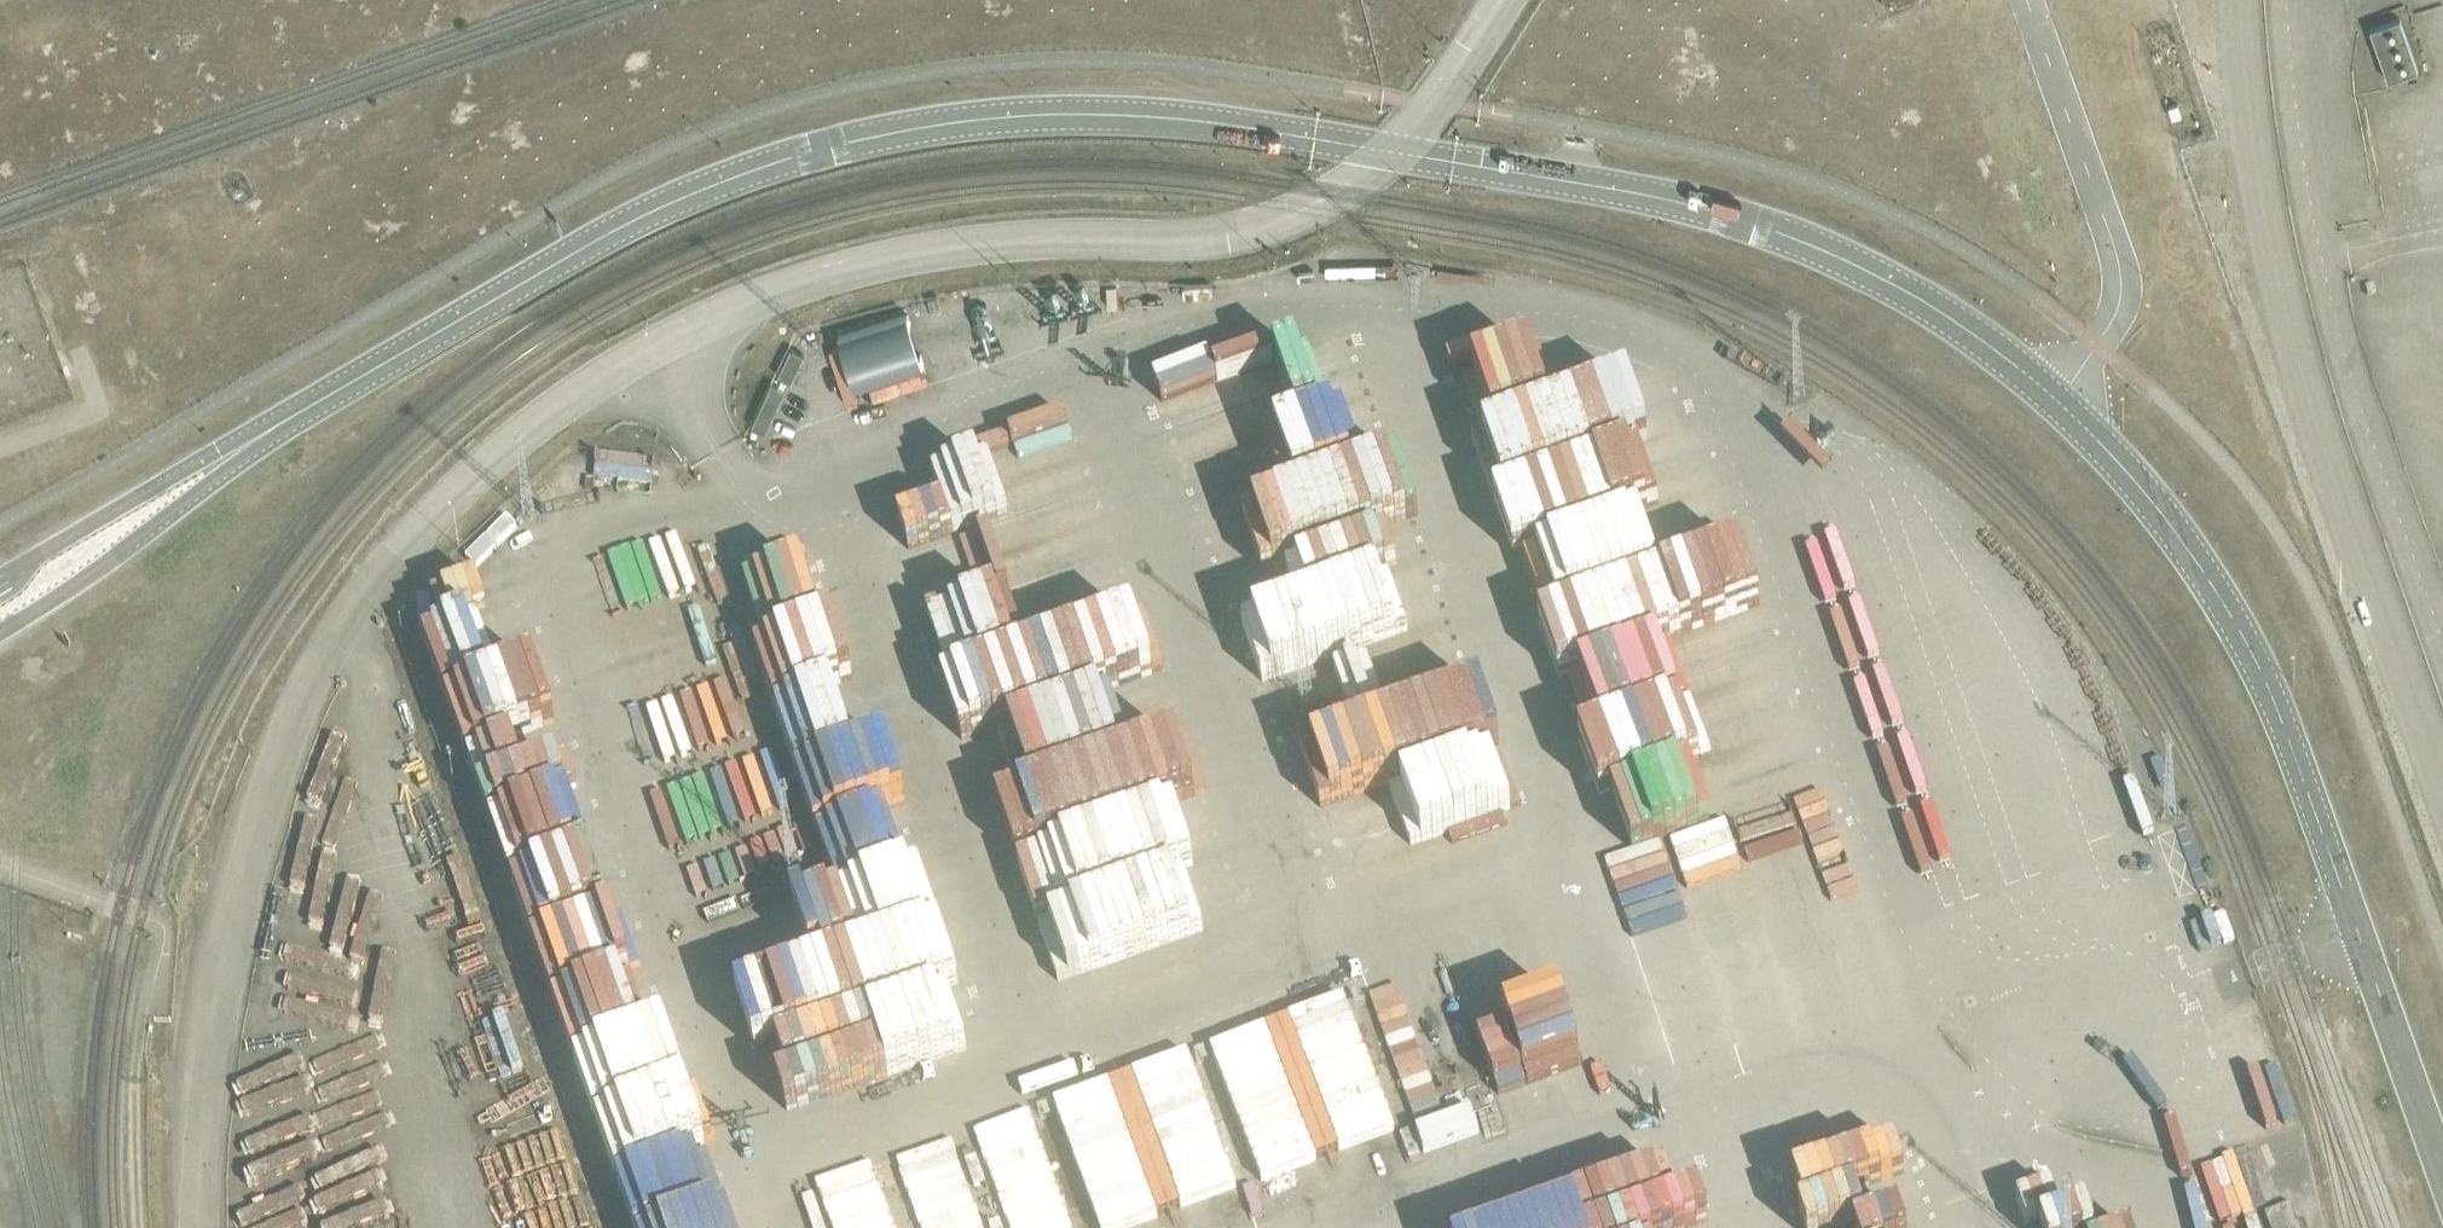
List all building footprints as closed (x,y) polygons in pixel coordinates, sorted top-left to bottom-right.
[(1887,10),(1914,0),(1883,0),(1887,10)] [(2399,19),(2369,29),(2387,81),(2417,70),(2399,19)] [(1531,636),(1544,676),(1764,604),(1745,547),(1514,622),(1519,640),(1531,636)] [(800,563),(730,589),(750,643),(820,617),(800,563)] [(1039,1123),(984,1141),(1012,1227),(1073,1227),(1039,1123)] [(2270,1227),(2300,1227),(2291,1204),(2264,1215),(2270,1227)]
